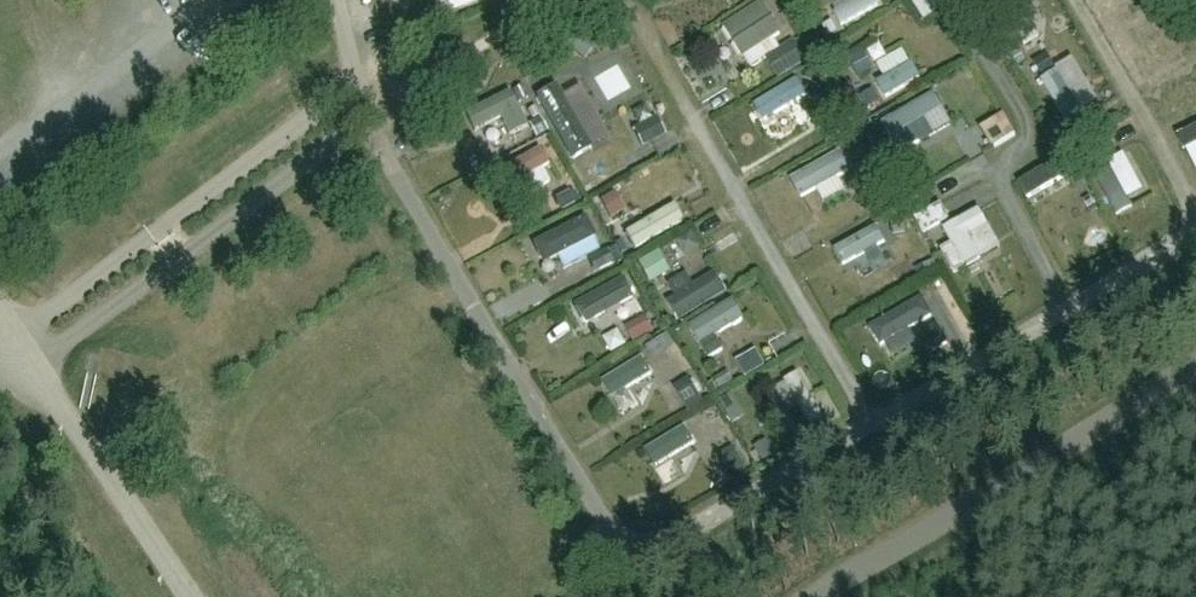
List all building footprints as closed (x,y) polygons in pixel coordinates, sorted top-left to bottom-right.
[(437,22),(491,0),(428,0),(437,22)]
